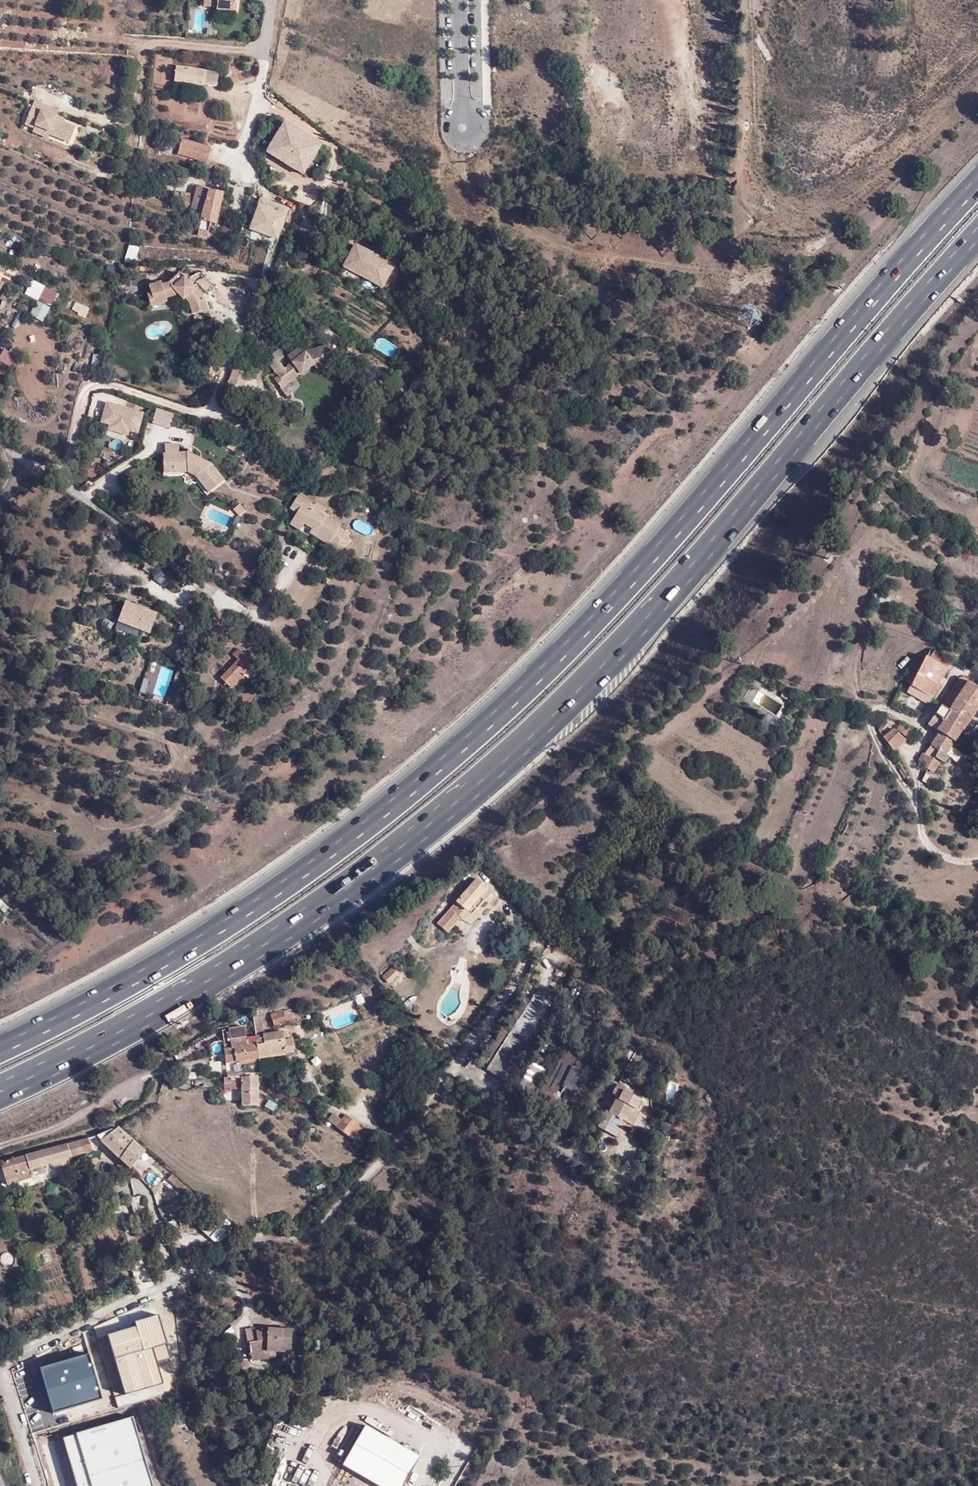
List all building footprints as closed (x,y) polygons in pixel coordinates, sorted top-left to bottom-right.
[(202,6),(216,8),(216,10),(235,11),(235,0),(203,0),(202,6)] [(212,24),(205,24),(205,10),(194,10),(194,30),(212,30),(212,24)] [(216,86),(218,73),(176,67),(174,81),(203,85),(216,86)] [(34,101),(26,120),(35,124),(50,130),(49,134),(69,142),(75,127),(63,123),(60,121),(61,119),(56,117),(59,111),(34,101)] [(50,130),(35,124),(34,128),(32,132),(48,138),(49,134),(50,130)] [(271,145),(266,152),(303,174),(307,167),(305,165),(313,152),(315,153),(320,146),(284,124),(279,131),(282,133),(274,146),(271,145)] [(207,163),(210,148),(181,139),(177,155),(207,163)] [(213,173),(221,176),(223,168),(214,166),(213,173)] [(216,224),(223,193),(204,189),(197,187),(194,196),(190,209),(202,212),(197,235),(207,237),(210,223),(216,224)] [(190,209),(194,196),(181,192),(177,206),(190,209)] [(251,204),(258,207),(250,228),(270,236),(276,238),(276,237),(286,210),(253,197),(251,204)] [(278,238),(276,237),(276,238),(270,236),(264,252),(271,255),(278,238)] [(381,286),(393,262),(348,238),(335,265),(351,273),(352,271),(381,286)] [(134,264),(138,248),(129,246),(124,262),(134,264)] [(203,300),(186,280),(188,278),(183,270),(169,283),(162,286),(161,282),(148,286),(151,294),(147,295),(150,307),(167,301),(166,298),(178,294),(183,300),(186,298),(190,303),(193,314),(206,311),(203,300)] [(26,294),(53,303),(58,289),(31,280),(26,294)] [(30,312),(43,320),(51,306),(38,299),(30,312)] [(71,312),(86,317),(90,306),(74,301),(71,312)] [(10,350),(4,348),(0,356),(0,361),(17,368),(25,350),(12,344),(10,350)] [(259,363),(266,373),(289,386),(309,371),(311,375),(329,370),(324,349),(299,355),(295,350),(281,360),(285,366),(279,371),(274,365),(278,361),(272,354),(259,363)] [(289,386),(266,373),(270,380),(267,382),(276,395),(289,386)] [(137,432),(143,409),(103,399),(98,418),(108,421),(106,428),(127,434),(128,430),(137,432)] [(155,406),(150,422),(168,426),(172,411),(155,406)] [(230,456),(234,449),(224,444),(220,451),(230,456)] [(203,498),(220,485),(210,471),(183,455),(173,456),(173,448),(159,448),(160,457),(157,458),(158,478),(173,477),(182,478),(191,483),(203,498)] [(311,510),(293,499),(283,514),(290,519),(284,529),(293,535),(299,528),(306,533),(303,538),(322,551),(335,528),(309,512),(311,510)] [(238,515),(245,510),(239,502),(232,507),(238,515)] [(151,632),(158,610),(126,599),(118,621),(151,632)] [(118,622),(116,627),(135,633),(136,627),(118,622)] [(928,659),(933,652),(928,648),(924,657),(928,659)] [(949,660),(933,652),(928,659),(924,657),(906,691),(927,702),(949,660)] [(261,671),(266,664),(256,657),(255,660),(246,653),(241,660),(247,665),(232,684),(241,691),(258,669),(261,671)] [(977,704),(977,688),(960,676),(928,724),(938,731),(924,752),(931,758),(929,760),(935,765),(940,759),(944,762),(949,756),(946,753),(977,704)] [(143,678),(141,691),(147,692),(149,678),(143,678)] [(900,721),(895,729),(908,736),(912,737),(917,730),(900,721)] [(908,736),(895,729),(885,736),(892,748),(908,736)] [(492,892),(478,879),(437,924),(446,932),(462,917),(465,919),(492,892)] [(393,969),(383,979),(389,986),(398,976),(393,969)] [(535,992),(486,1070),(501,1080),(515,1060),(523,1047),(553,1002),(535,992)] [(292,1014),(285,1016),(288,1026),(294,1024),(292,1014)] [(288,1026),(285,1016),(272,1019),(274,1029),(288,1026)] [(263,1018),(253,1019),(255,1030),(264,1029),(263,1018)] [(243,1027),(229,1028),(230,1040),(245,1038),(243,1027)] [(256,1039),(259,1059),(286,1055),(286,1052),(294,1051),(294,1041),(284,1041),(283,1034),(263,1036),(263,1038),(256,1039)] [(256,1039),(256,1037),(245,1038),(230,1040),(230,1049),(223,1050),(225,1064),(259,1059),(256,1039)] [(575,1094),(585,1073),(573,1067),(578,1055),(573,1053),(575,1048),(566,1043),(559,1056),(563,1058),(549,1087),(558,1091),(560,1087),(575,1094)] [(523,1047),(515,1060),(522,1061),(530,1052),(523,1047)] [(529,1099),(543,1071),(529,1064),(515,1092),(529,1099)] [(427,1072),(425,1069),(417,1072),(420,1078),(426,1076),(425,1073),(427,1072)] [(191,1088),(190,1079),(174,1081),(174,1089),(191,1088)] [(259,1099),(258,1079),(250,1079),(248,1081),(223,1081),(223,1091),(243,1091),(243,1099),(259,1099)] [(619,1120),(623,1123),(636,1099),(627,1094),(629,1090),(616,1083),(611,1093),(615,1096),(606,1112),(603,1111),(595,1128),(610,1136),(619,1120)] [(243,1099),(243,1110),(259,1110),(259,1099),(243,1099)] [(641,1101),(636,1099),(623,1123),(629,1126),(641,1101)] [(326,1124),(336,1131),(341,1123),(332,1116),(326,1124)] [(341,1123),(336,1131),(349,1140),(358,1128),(359,1128),(345,1118),(341,1123)] [(619,1120),(610,1136),(615,1138),(623,1123),(619,1120)] [(361,1131),(358,1128),(349,1140),(352,1143),(361,1131)] [(101,1142),(103,1145),(130,1170),(145,1153),(117,1129),(113,1132),(112,1131),(98,1137),(101,1142)] [(92,1154),(89,1140),(64,1147),(68,1161),(92,1154)] [(46,1166),(68,1161),(64,1147),(2,1162),(5,1171),(14,1169),(15,1174),(32,1170),(35,1179),(48,1175),(46,1166)] [(8,1185),(35,1179),(32,1170),(15,1174),(14,1169),(5,1171),(8,1185)] [(568,1172),(555,1184),(564,1194),(577,1182),(568,1172)] [(171,1176),(168,1181),(181,1192),(191,1201),(195,1197),(185,1188),(171,1176)] [(143,1197),(134,1201),(139,1216),(149,1214),(143,1197)] [(186,1207),(182,1200),(157,1211),(161,1218),(186,1207)] [(217,1215),(213,1219),(233,1236),(237,1232),(217,1215)] [(169,1358),(157,1316),(136,1322),(137,1326),(108,1334),(125,1392),(162,1381),(157,1361),(169,1358)] [(265,1353),(265,1360),(274,1361),(274,1355),(289,1355),(290,1332),(265,1331),(265,1332),(254,1334),(254,1331),(243,1332),(245,1347),(247,1346),(248,1359),(254,1358),(253,1355),(265,1353)] [(88,1353),(41,1367),(54,1411),(101,1397),(88,1353)] [(254,1358),(248,1359),(249,1364),(274,1361),(265,1360),(265,1353),(253,1355),(254,1358)] [(133,1416),(63,1437),(78,1485),(154,1485),(133,1416)] [(367,1425),(342,1465),(379,1485),(402,1485),(420,1457),(367,1425)]
